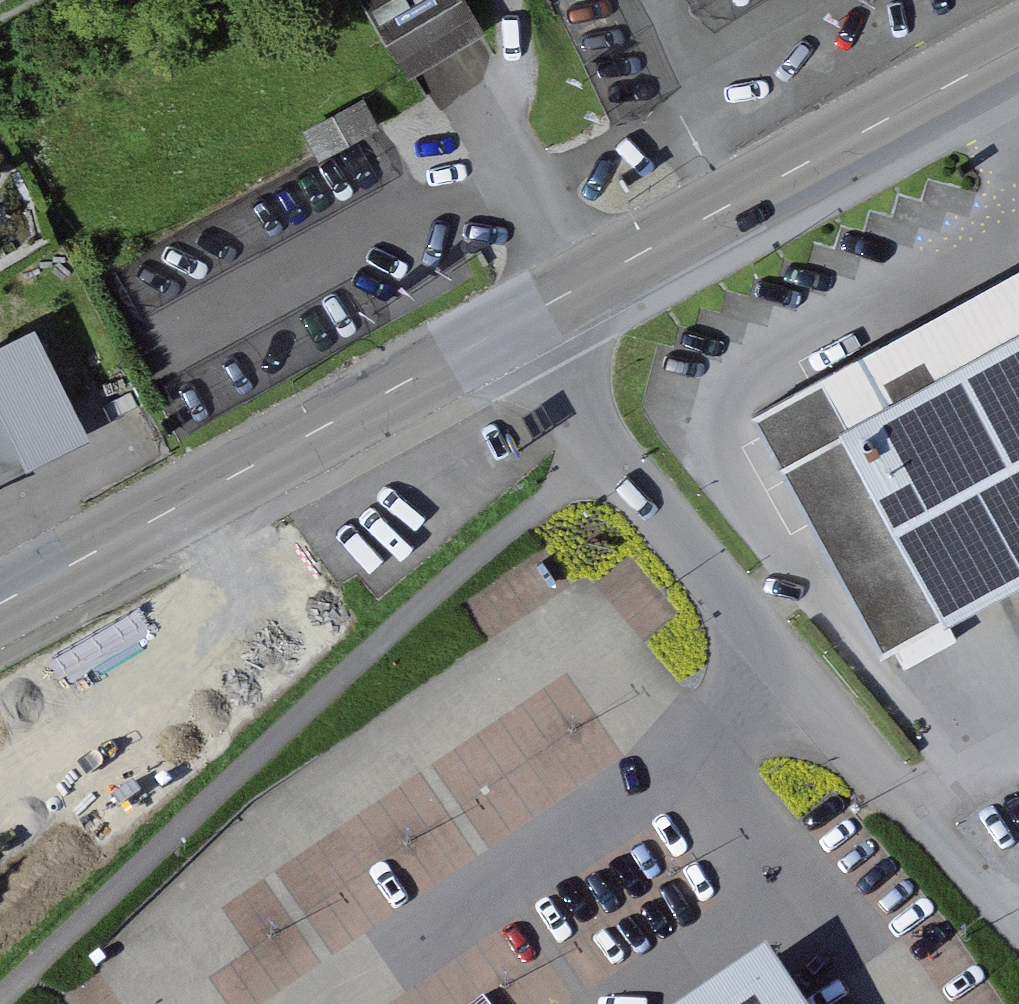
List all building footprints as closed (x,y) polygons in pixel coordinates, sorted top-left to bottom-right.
[(413,66),(499,16),(490,0),(374,0),(413,66)] [(756,425),(885,659),(1018,585),(1018,281),(756,425)] [(773,967),(717,1003),(798,1003),(773,967)]
